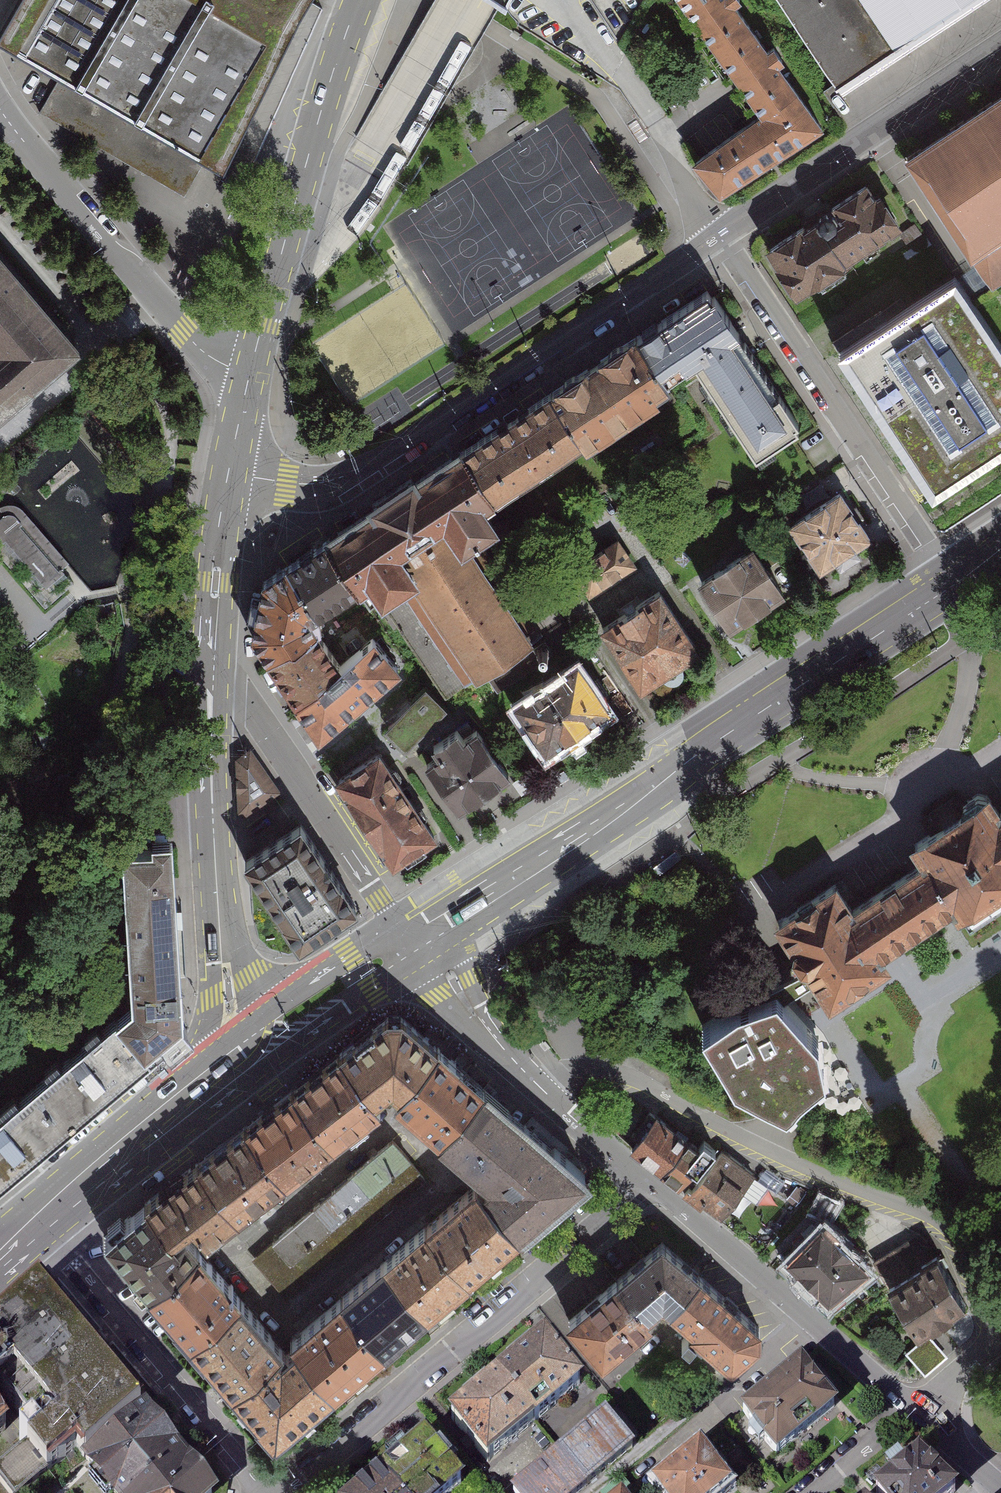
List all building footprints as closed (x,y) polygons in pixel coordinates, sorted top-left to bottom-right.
[(0,28),(0,49),(6,53),(52,78),(31,114),(177,198),(196,162),(216,172),(302,8),(307,0),(16,0),(0,28)] [(696,48),(737,20),(732,20),(738,16),(728,0),(727,0),(722,3),(719,0),(667,0),(696,48)] [(844,93),(987,0),(783,0),(844,93)] [(737,20),(696,48),(705,64),(755,136),(799,109),(781,82),(786,78),(772,58),(766,62),(737,20)] [(907,155),(995,287),(1000,283),(1000,94),(967,116),(907,155)] [(824,148),(799,109),(755,136),(700,175),(693,177),(717,216),(824,148)] [(870,176),(821,209),(853,255),(902,222),(870,176)] [(796,293),(853,255),(821,209),(765,245),(796,293)] [(922,505),(1000,453),(1000,349),(969,301),(989,288),(973,265),(962,272),(836,356),(913,471),(904,477),(912,490),(922,505)] [(0,269),(0,429),(79,361),(0,269)] [(696,309),(629,351),(662,400),(687,385),(746,474),(789,447),(785,442),(789,439),(735,358),(729,362),(725,357),(732,352),(707,315),(702,317),(696,309)] [(662,400),(629,351),(585,379),(624,434),(651,418),(647,411),(663,401),(662,400)] [(624,434),(585,379),(540,408),(575,461),(578,464),(624,434)] [(540,408),(453,465),(487,519),(575,461),(540,408)] [(453,465),(385,510),(431,584),(381,614),(443,711),(525,661),(486,601),(462,564),(490,545),(477,526),(487,519),(453,465)] [(791,522),(823,571),(836,562),(840,568),(863,554),(858,547),(874,537),(842,489),(791,522)] [(431,584),(385,510),(316,556),(349,608),(359,624),(370,616),(381,614),(431,584)] [(0,521),(0,560),(44,612),(72,587),(14,519),(9,517),(5,518),(1,520),(0,521)] [(698,578),(730,628),(746,618),(746,619),(773,602),(773,601),(787,591),(755,541),(698,578)] [(308,635),(349,608),(316,556),(276,583),(308,635)] [(567,587),(586,616),(633,586),(615,557),(567,587)] [(486,601),(525,661),(559,641),(521,580),(486,601)] [(310,638),(276,583),(251,600),(247,656),(261,679),(308,650),(313,647),(310,638)] [(600,626),(640,688),(701,649),(661,587),(600,626)] [(284,722),(331,683),(308,650),(261,679),(284,722)] [(331,683),(284,722),(308,758),(391,687),(364,655),(331,683)] [(515,700),(546,748),(565,736),(567,738),(593,721),(592,719),(611,706),(580,658),(515,700)] [(401,759),(441,718),(421,698),(380,739),(401,759)] [(426,759),(458,808),(511,773),(479,725),(464,734),(457,723),(432,739),(439,750),(426,759)] [(336,774),(392,865),(438,835),(380,745),(377,746),(374,741),(344,761),(347,766),(336,774)] [(240,814),(249,817),(283,795),(252,749),(238,761),(240,814)] [(908,857),(920,874),(851,919),(834,894),(769,937),(798,981),(807,994),(826,1023),(889,981),(883,970),(949,927),(956,938),(1000,908),(1000,822),(998,824),(986,806),(908,857)] [(301,819),(243,855),(299,944),(357,907),(301,819)] [(187,1022),(176,837),(155,838),(155,846),(125,848),(134,1004),(118,1018),(153,1059),(164,1050),(163,1042),(187,1022)] [(807,994),(798,981),(796,982),(752,1008),(739,1013),(708,1036),(737,1084),(790,1109),(825,1077),(818,1045),(784,1008),(805,995),(807,994)] [(41,1079),(75,1123),(153,1059),(118,1018),(41,1079)] [(390,1117),(433,1069),(394,1037),(386,1030),(378,1037),(328,1074),(366,1120),(382,1110),(390,1117)] [(433,1069),(390,1117),(387,1121),(432,1161),(478,1108),(433,1069)] [(281,1112),(325,1165),(378,1121),(366,1120),(328,1074),(281,1112)] [(75,1123),(41,1079),(0,1113),(0,1186),(75,1123)] [(432,1161),(480,1206),(474,1211),(514,1260),(585,1201),(478,1108),(432,1161)] [(234,1150),(278,1204),(325,1165),(281,1112),(234,1150)] [(683,1154),(650,1130),(625,1161),(657,1188),(683,1154)] [(187,1189),(230,1242),(278,1204),(234,1150),(187,1189)] [(683,1154),(657,1188),(677,1202),(702,1170),(683,1154)] [(386,1156),(344,1192),(363,1215),(405,1180),(386,1156)] [(702,1170),(677,1202),(716,1234),(743,1201),(702,1170)] [(363,1215),(344,1230),(362,1250),(422,1199),(405,1180),(363,1215)] [(179,1257),(192,1273),(230,1242),(187,1189),(139,1228),(169,1265),(179,1257)] [(344,1192),(324,1208),(344,1230),(363,1215),(344,1192)] [(324,1208),(303,1226),(323,1249),(344,1230),(324,1208)] [(464,1302),(514,1260),(474,1211),(472,1208),(421,1250),(464,1302)] [(91,1252),(142,1314),(192,1273),(179,1257),(169,1265),(139,1228),(131,1219),(91,1252)] [(303,1226),(284,1241),(304,1265),(323,1249),(303,1226)] [(304,1265),(282,1283),(298,1305),(362,1250),(344,1230),(323,1249),(304,1265)] [(817,1233),(781,1268),(821,1310),(857,1275),(817,1233)] [(262,1260),(282,1283),(304,1265),(284,1241),(262,1260)] [(700,1278),(661,1245),(615,1284),(647,1321),(662,1309),(670,1317),(700,1278)] [(419,1338),(464,1302),(421,1250),(377,1286),(419,1338)] [(298,1305),(262,1260),(244,1275),(281,1319),(298,1305)] [(933,1266),(885,1297),(917,1347),(920,1345),(965,1316),(933,1266)] [(142,1314),(182,1364),(233,1322),(192,1273),(142,1314)] [(759,1328),(700,1278),(670,1317),(734,1375),(760,1344),(759,1328)] [(648,1342),(647,1321),(615,1284),(569,1323),(611,1371),(648,1342)] [(378,1372),(419,1338),(377,1286),(335,1320),(378,1372)] [(32,1315),(0,1346),(0,1427),(24,1454),(10,1465),(13,1470),(0,1479),(0,1492),(33,1492),(34,1492),(44,1492),(69,1472),(74,1480),(134,1435),(32,1315)] [(325,1415),(378,1372),(335,1320),(282,1363),(325,1415)] [(222,1412),(272,1371),(233,1322),(182,1364),(222,1412)] [(587,1377),(550,1331),(501,1373),(539,1416),(587,1377)] [(939,1367),(920,1345),(899,1364),(917,1385),(939,1367)] [(800,1362),(740,1413),(776,1455),(836,1405),(800,1362)] [(265,1464),(325,1415),(282,1363),(272,1371),(222,1412),(265,1464)] [(539,1416),(501,1373),(450,1418),(487,1461),(539,1416)] [(606,1411),(556,1452),(585,1486),(634,1445),(606,1411)] [(468,1475),(430,1429),(378,1474),(392,1492),(447,1492),(468,1475)] [(79,1492),(147,1492),(174,1472),(138,1431),(134,1435),(74,1480),(71,1482),(79,1492)] [(704,1446),(652,1490),(654,1492),(730,1492),(738,1486),(704,1446)] [(875,1488),(879,1492),(951,1492),(953,1491),(921,1451),(875,1488)] [(511,1491),(513,1492),(576,1492),(585,1486),(556,1452),(511,1491)] [(174,1472),(147,1492),(193,1492),(174,1472)] [(378,1474),(353,1492),(392,1492),(378,1474)]
